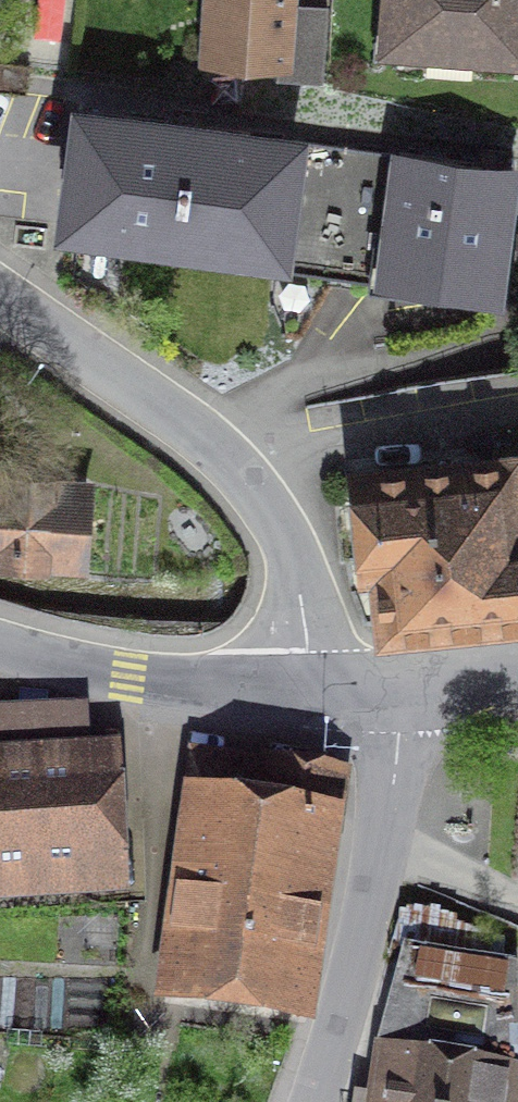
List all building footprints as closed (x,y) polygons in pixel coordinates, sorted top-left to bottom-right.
[(293,73),(299,0),(201,0),(196,66),(293,73)] [(382,55),(517,66),(517,0),(386,0),(382,55)] [(248,133),(85,111),(70,226),(159,237),(160,230),(279,246),(277,259),(371,272),(373,260),(387,262),(385,274),(494,288),(510,168),(401,154),(401,157),(248,137),(248,133)] [(366,472),(376,567),(379,567),(386,632),(517,619),(517,491),(515,458),(366,472)] [(77,493),(0,487),(0,547),(72,552),(77,493)] [(99,877),(93,764),(87,765),(84,711),(0,716),(0,884),(99,877)] [(185,989),(289,1004),(313,830),(336,834),(344,785),(267,773),(267,774),(197,764),(190,810),(210,813),(206,842),(196,841),(193,862),(203,864),(185,989)] [(375,1042),(367,1101),(517,1101),(517,1061),(375,1042)]
